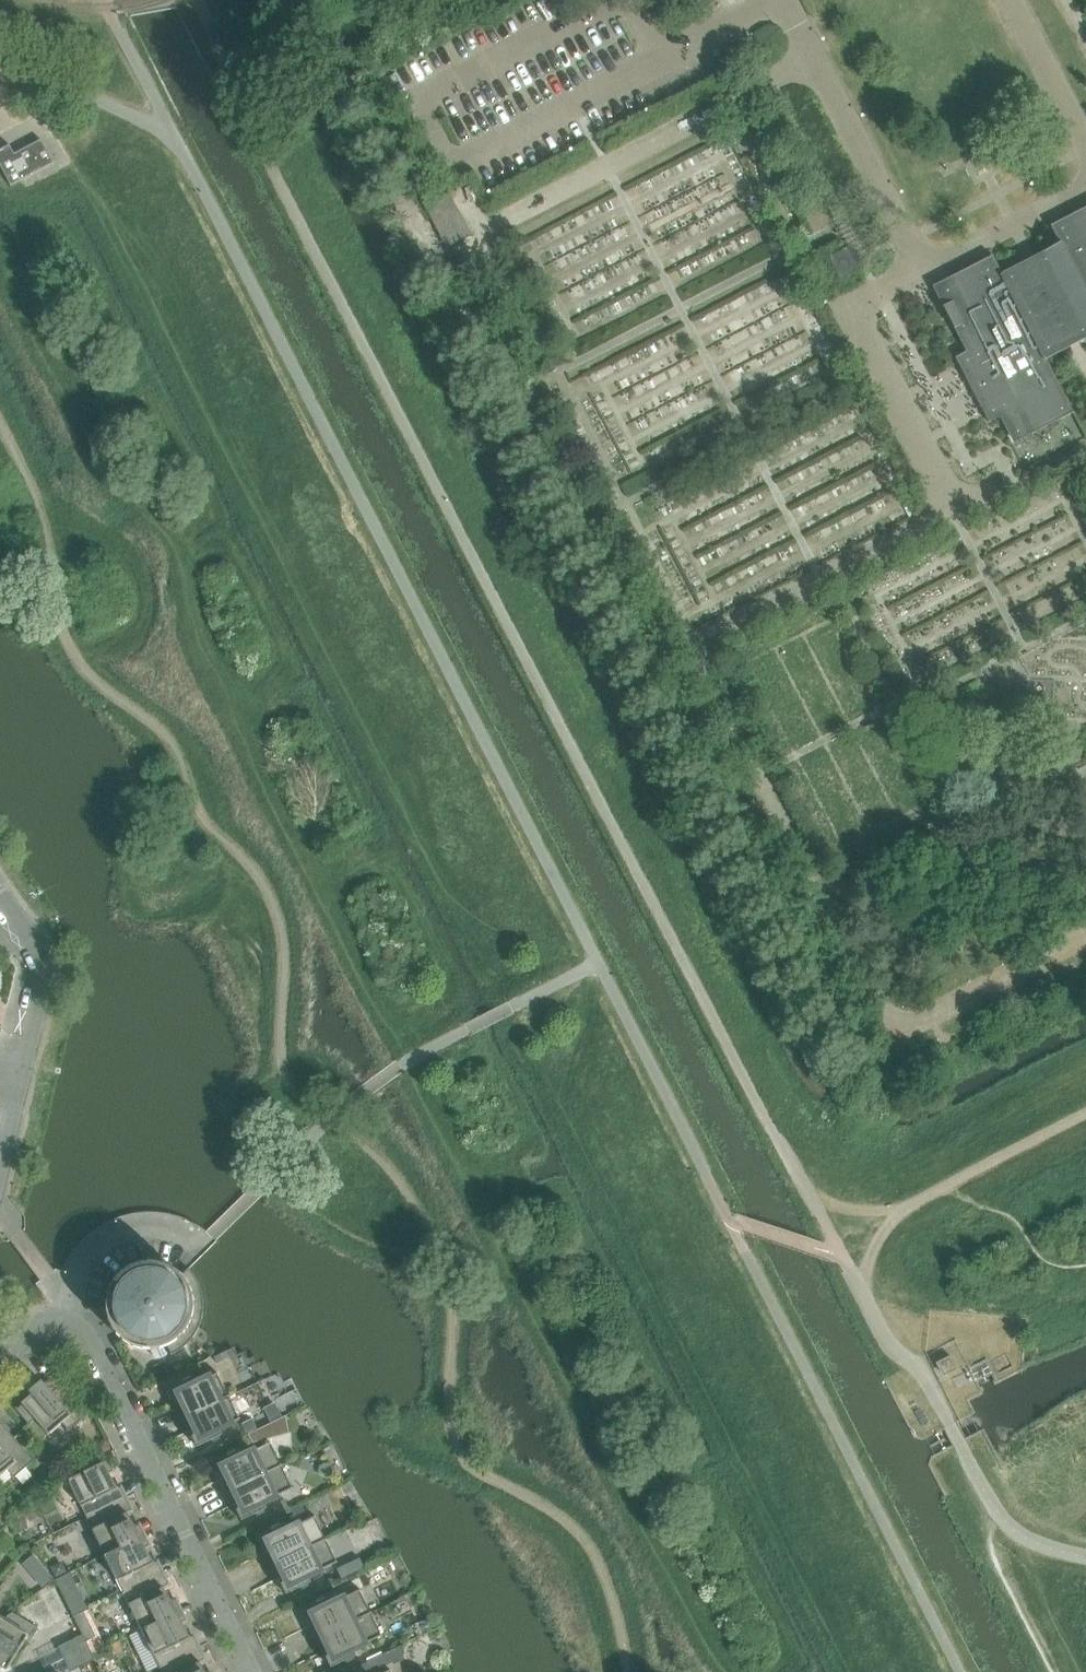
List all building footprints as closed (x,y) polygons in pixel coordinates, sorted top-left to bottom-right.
[(41,139),(14,154),(9,145),(0,150),(0,166),(11,186),(24,179),(53,163),(41,139)] [(447,248),(449,247),(472,235),(446,187),(421,200),(447,248)] [(939,294),(943,301),(945,305),(943,307),(943,308),(945,307),(955,327),(953,327),(954,329),(956,328),(969,353),(958,359),(957,357),(955,357),(959,364),(959,365),(959,364),(963,372),(981,408),(982,407),(986,415),(985,416),(989,423),(990,422),(989,420),(1001,414),(1013,439),(1027,431),(1036,427),(1036,428),(1036,427),(1061,415),(1062,414),(1061,414),(1069,410),(1071,414),(1072,413),(1073,413),(1046,359),(1042,352),(1066,339),(1076,334),(1085,329),(1085,218),(1065,229),(1067,233),(1059,237),(1052,224),(1050,226),(1059,243),(1060,245),(1036,257),(1026,262),(1002,275),(1001,273),(992,255),(990,257),(996,270),(989,273),(987,270),(963,282),(939,294)] [(203,1317),(204,1307),(203,1297),(202,1294),(199,1284),(195,1276),(189,1268),(181,1275),(174,1270),(167,1266),(158,1263),(153,1262),(145,1263),(136,1264),(128,1268),(124,1271),(117,1277),(112,1284),(109,1292),(107,1296),(106,1305),(107,1314),(109,1323),(112,1327),(116,1334),(123,1340),(126,1342),(134,1346),(142,1349),(150,1349),(154,1358),(157,1359),(160,1359),(167,1355),(164,1347),(167,1346),(171,1354),(170,1354),(171,1356),(179,1351),(187,1345),(193,1338),(196,1335),(200,1326),(203,1317)] [(226,1352),(214,1357),(217,1363),(229,1358),(226,1352)] [(938,1362),(945,1376),(957,1370),(950,1356),(938,1362)] [(229,1396),(218,1373),(197,1383),(194,1377),(169,1390),(177,1406),(182,1403),(189,1416),(229,1396)] [(89,1414),(55,1375),(44,1383),(42,1380),(29,1391),(31,1395),(21,1403),(23,1405),(18,1409),(17,1407),(15,1408),(30,1425),(31,1424),(30,1423),(35,1419),(49,1435),(62,1423),(68,1430),(67,1431),(68,1432),(89,1414)] [(220,1429),(240,1419),(229,1396),(189,1416),(195,1428),(189,1431),(197,1447),(222,1435),(220,1429)] [(258,1429),(253,1418),(242,1423),(247,1435),(248,1434),(258,1429)] [(0,1421),(0,1477),(8,1470),(13,1476),(12,1477),(13,1479),(34,1461),(0,1421)] [(252,1443),(248,1434),(247,1435),(238,1439),(242,1448),(252,1443)] [(112,1449),(106,1439),(100,1441),(97,1449),(101,1455),(112,1449)] [(233,1489),(282,1466),(271,1442),(242,1457),(239,1451),(214,1463),(221,1479),(227,1477),(233,1489)] [(109,1493),(118,1488),(109,1473),(113,1471),(109,1460),(68,1479),(86,1517),(114,1504),(109,1493)] [(63,1475),(55,1466),(46,1475),(54,1483),(63,1475)] [(264,1503),(293,1489),(282,1466),(233,1489),(239,1502),(234,1504),(241,1521),(267,1508),(264,1503)] [(300,1504),(294,1494),(286,1498),(291,1509),(300,1504)] [(141,1537),(127,1512),(133,1510),(127,1497),(114,1504),(86,1517),(104,1554),(141,1537)] [(307,1514),(302,1504),(300,1504),(291,1509),(296,1519),(307,1514)] [(0,1512),(0,1529),(9,1522),(0,1512)] [(26,1527),(27,1519),(21,1513),(11,1522),(20,1533),(26,1527)] [(278,1563),(326,1539),(315,1516),(286,1530),(283,1525),(258,1537),(266,1553),(271,1550),(278,1563)] [(145,1567),(154,1563),(145,1548),(150,1545),(145,1535),(141,1537),(104,1554),(123,1592),(150,1578),(145,1567)] [(309,1576),(338,1562),(326,1539),(278,1563),(284,1575),(278,1578),(286,1594),(311,1582),(309,1576)] [(35,1557),(24,1566),(31,1574),(41,1565),(35,1557)] [(67,1573),(64,1566),(58,1563),(51,1567),(56,1579),(67,1573)] [(342,1579),(336,1568),(326,1573),(332,1584),(342,1579)] [(177,1611),(163,1587),(169,1584),(163,1572),(150,1578),(123,1592),(141,1629),(177,1611)] [(322,1636),(371,1613),(360,1590),(331,1604),(328,1598),(303,1610),(311,1626),(316,1624),(322,1636)] [(86,1611),(83,1603),(76,1601),(68,1604),(74,1617),(84,1612),(86,1611)] [(181,1642),(191,1638),(181,1622),(186,1620),(181,1609),(177,1611),(141,1629),(159,1666),(186,1653),(181,1642)] [(26,1639),(31,1642),(39,1628),(12,1612),(3,1619),(0,1624),(0,1667),(7,1671),(26,1639)] [(96,1637),(84,1612),(74,1617),(83,1635),(86,1642),(96,1637)] [(354,1650),(382,1636),(371,1613),(322,1636),(329,1649),(323,1651),(331,1668),(356,1655),(354,1650)] [(432,1631),(427,1620),(413,1626),(418,1637),(432,1631)] [(80,1635),(75,1623),(60,1630),(66,1642),(80,1635)] [(86,1642),(83,1635),(58,1647),(65,1659),(89,1647),(86,1642)] [(105,1647),(100,1636),(96,1637),(86,1642),(89,1647),(92,1653),(104,1647),(105,1647)] [(95,1660),(92,1653),(89,1647),(65,1659),(71,1671),(95,1660)] [(96,1661),(108,1655),(104,1647),(92,1653),(95,1660),(96,1661)] [(200,1662),(205,1659),(199,1647),(186,1653),(159,1666),(162,1671),(205,1671),(200,1662)] [(388,1653),(353,1669),(354,1671),(365,1671),(378,1666),(379,1669),(393,1663),(388,1653)]
